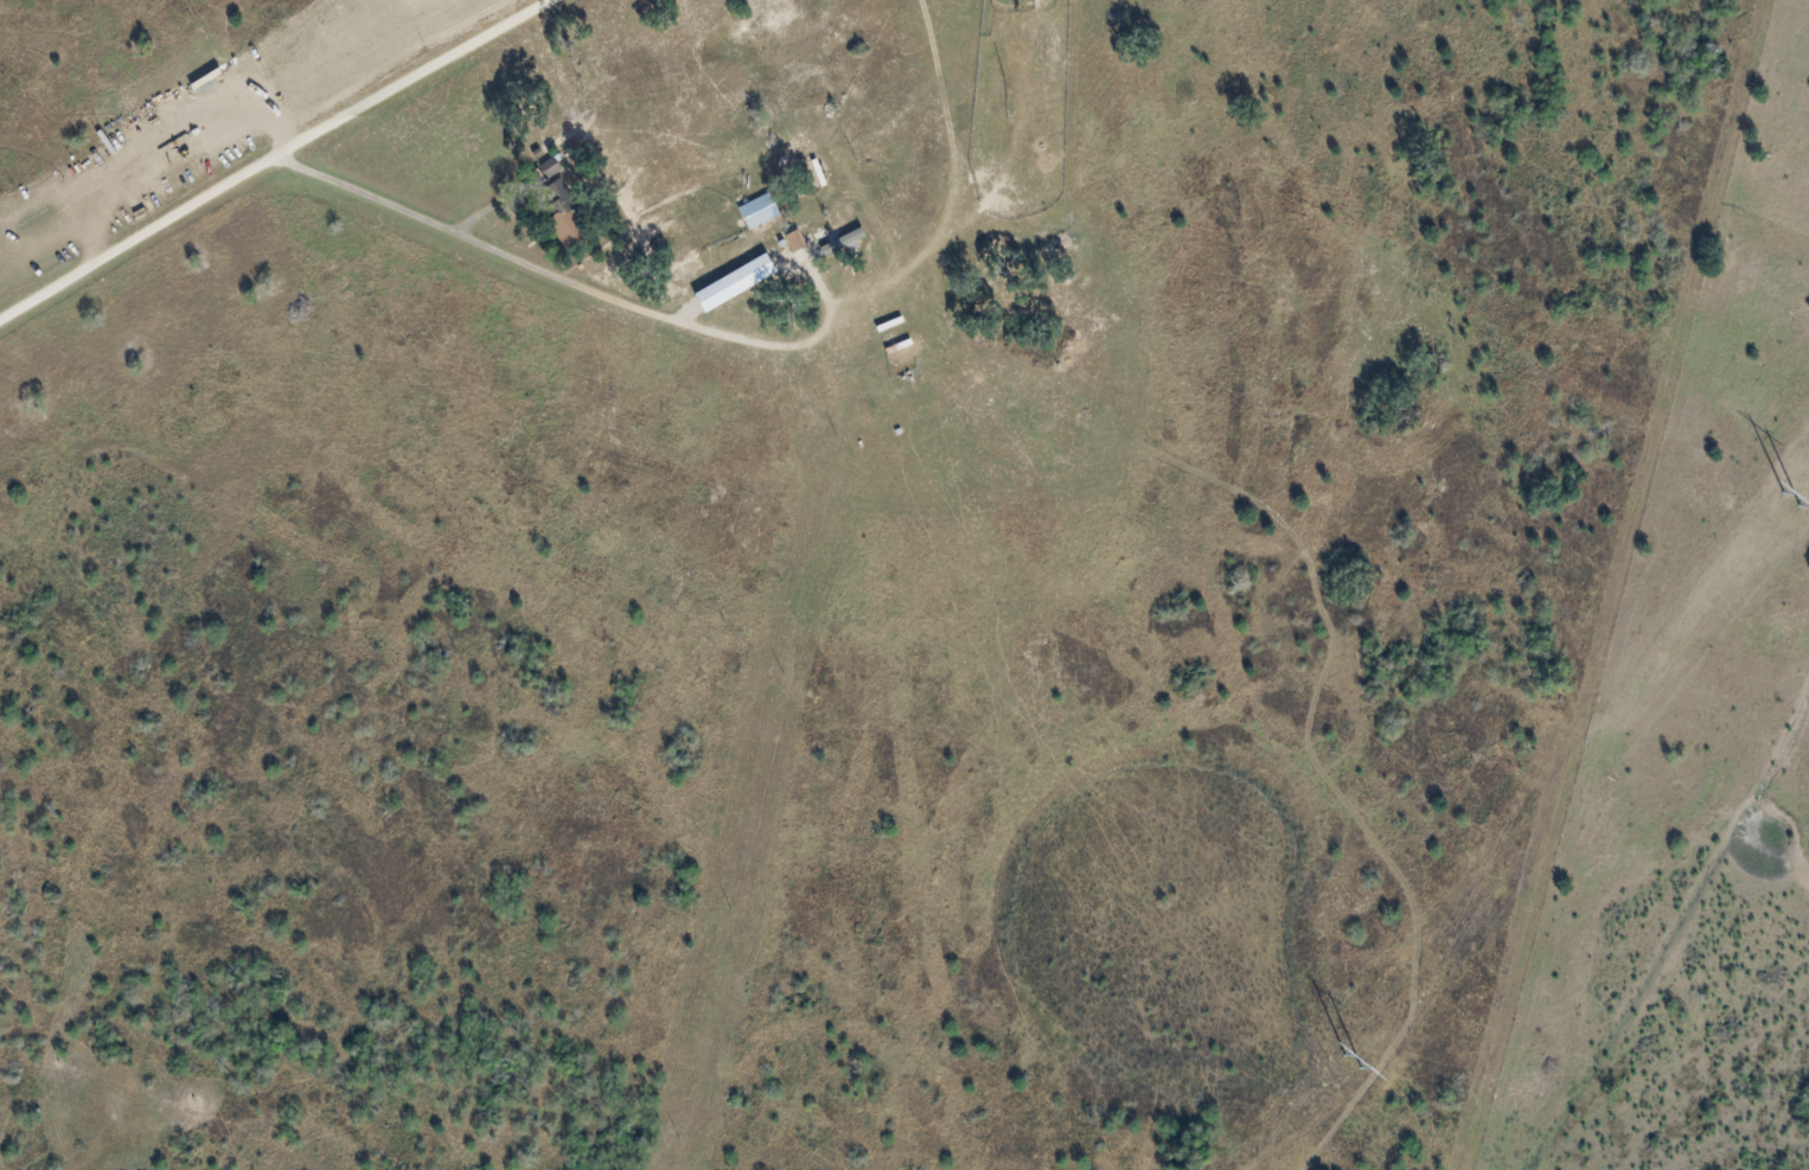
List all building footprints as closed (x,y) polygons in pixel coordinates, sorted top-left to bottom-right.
[(543,141),(549,152),(542,155),(536,145),(543,141)] [(555,154),(543,160),(551,175),(568,166),(555,154)] [(819,154),(830,181),(825,184),(813,156),(819,154)] [(839,160),(843,165),(835,171),(831,162),(839,160)] [(563,175),(556,180),(563,192),(557,196),(563,205),(550,213),(569,245),(596,229),(563,175)] [(741,202),(748,216),(754,213),(758,220),(766,217),(762,209),(775,203),(769,190),(741,202)] [(785,231),(804,224),(811,242),(808,245),(811,252),(806,255),(804,250),(794,254),(785,231)] [(819,247),(824,258),(852,247),(851,244),(865,239),(862,230),(819,247)] [(692,292),(701,312),(776,277),(767,257),(692,292)] [(884,332),(880,324),(904,313),(908,320),(884,332)]
